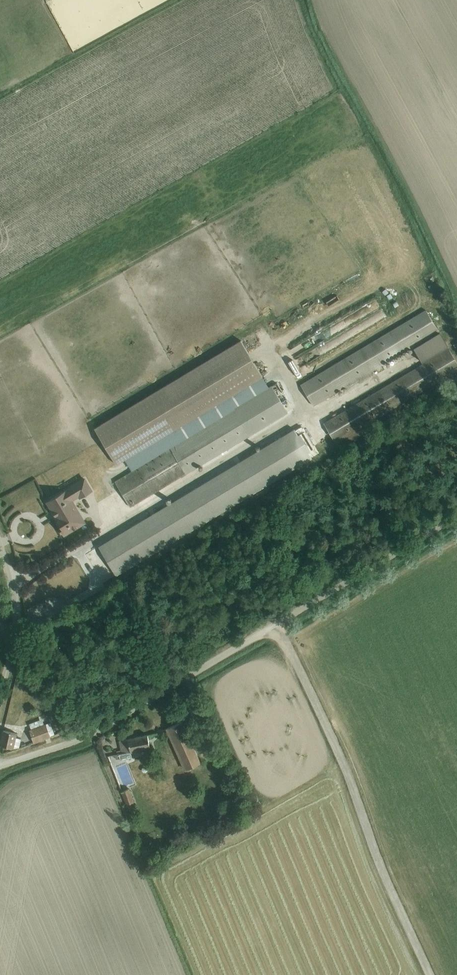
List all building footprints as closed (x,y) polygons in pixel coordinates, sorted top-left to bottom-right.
[(426,310),(300,385),(313,407),(439,332),(426,310)] [(339,317),(324,330),(328,336),(344,323),(339,317)] [(439,332),(413,348),(422,362),(447,346),(439,332)] [(241,340),(94,428),(116,465),(125,460),(131,471),(115,481),(130,508),(249,437),(288,412),(271,385),(269,387),(241,340)] [(323,423),(335,444),(456,371),(456,362),(449,348),(323,423)] [(139,523),(98,547),(115,575),(116,576),(312,458),(308,452),(310,451),(315,448),(301,426),(295,430),(294,429),(258,451),(139,523)] [(86,479),(47,502),(56,517),(55,518),(59,525),(57,526),(63,536),(86,522),(73,500),(78,497),(79,499),(93,491),(86,479)] [(31,729),(29,730),(34,743),(51,737),(50,736),(54,735),(50,723),(44,725),(42,719),(29,724),(31,729)] [(182,722),(167,729),(185,770),(201,763),(182,722)] [(0,743),(0,745),(13,748),(19,748),(21,739),(16,737),(17,734),(3,730),(0,743)] [(117,754),(115,755),(116,760),(120,759),(120,760),(132,758),(131,753),(151,749),(148,735),(119,741),(121,751),(117,751),(117,754)] [(129,789),(121,792),(126,805),(134,802),(129,789)]
